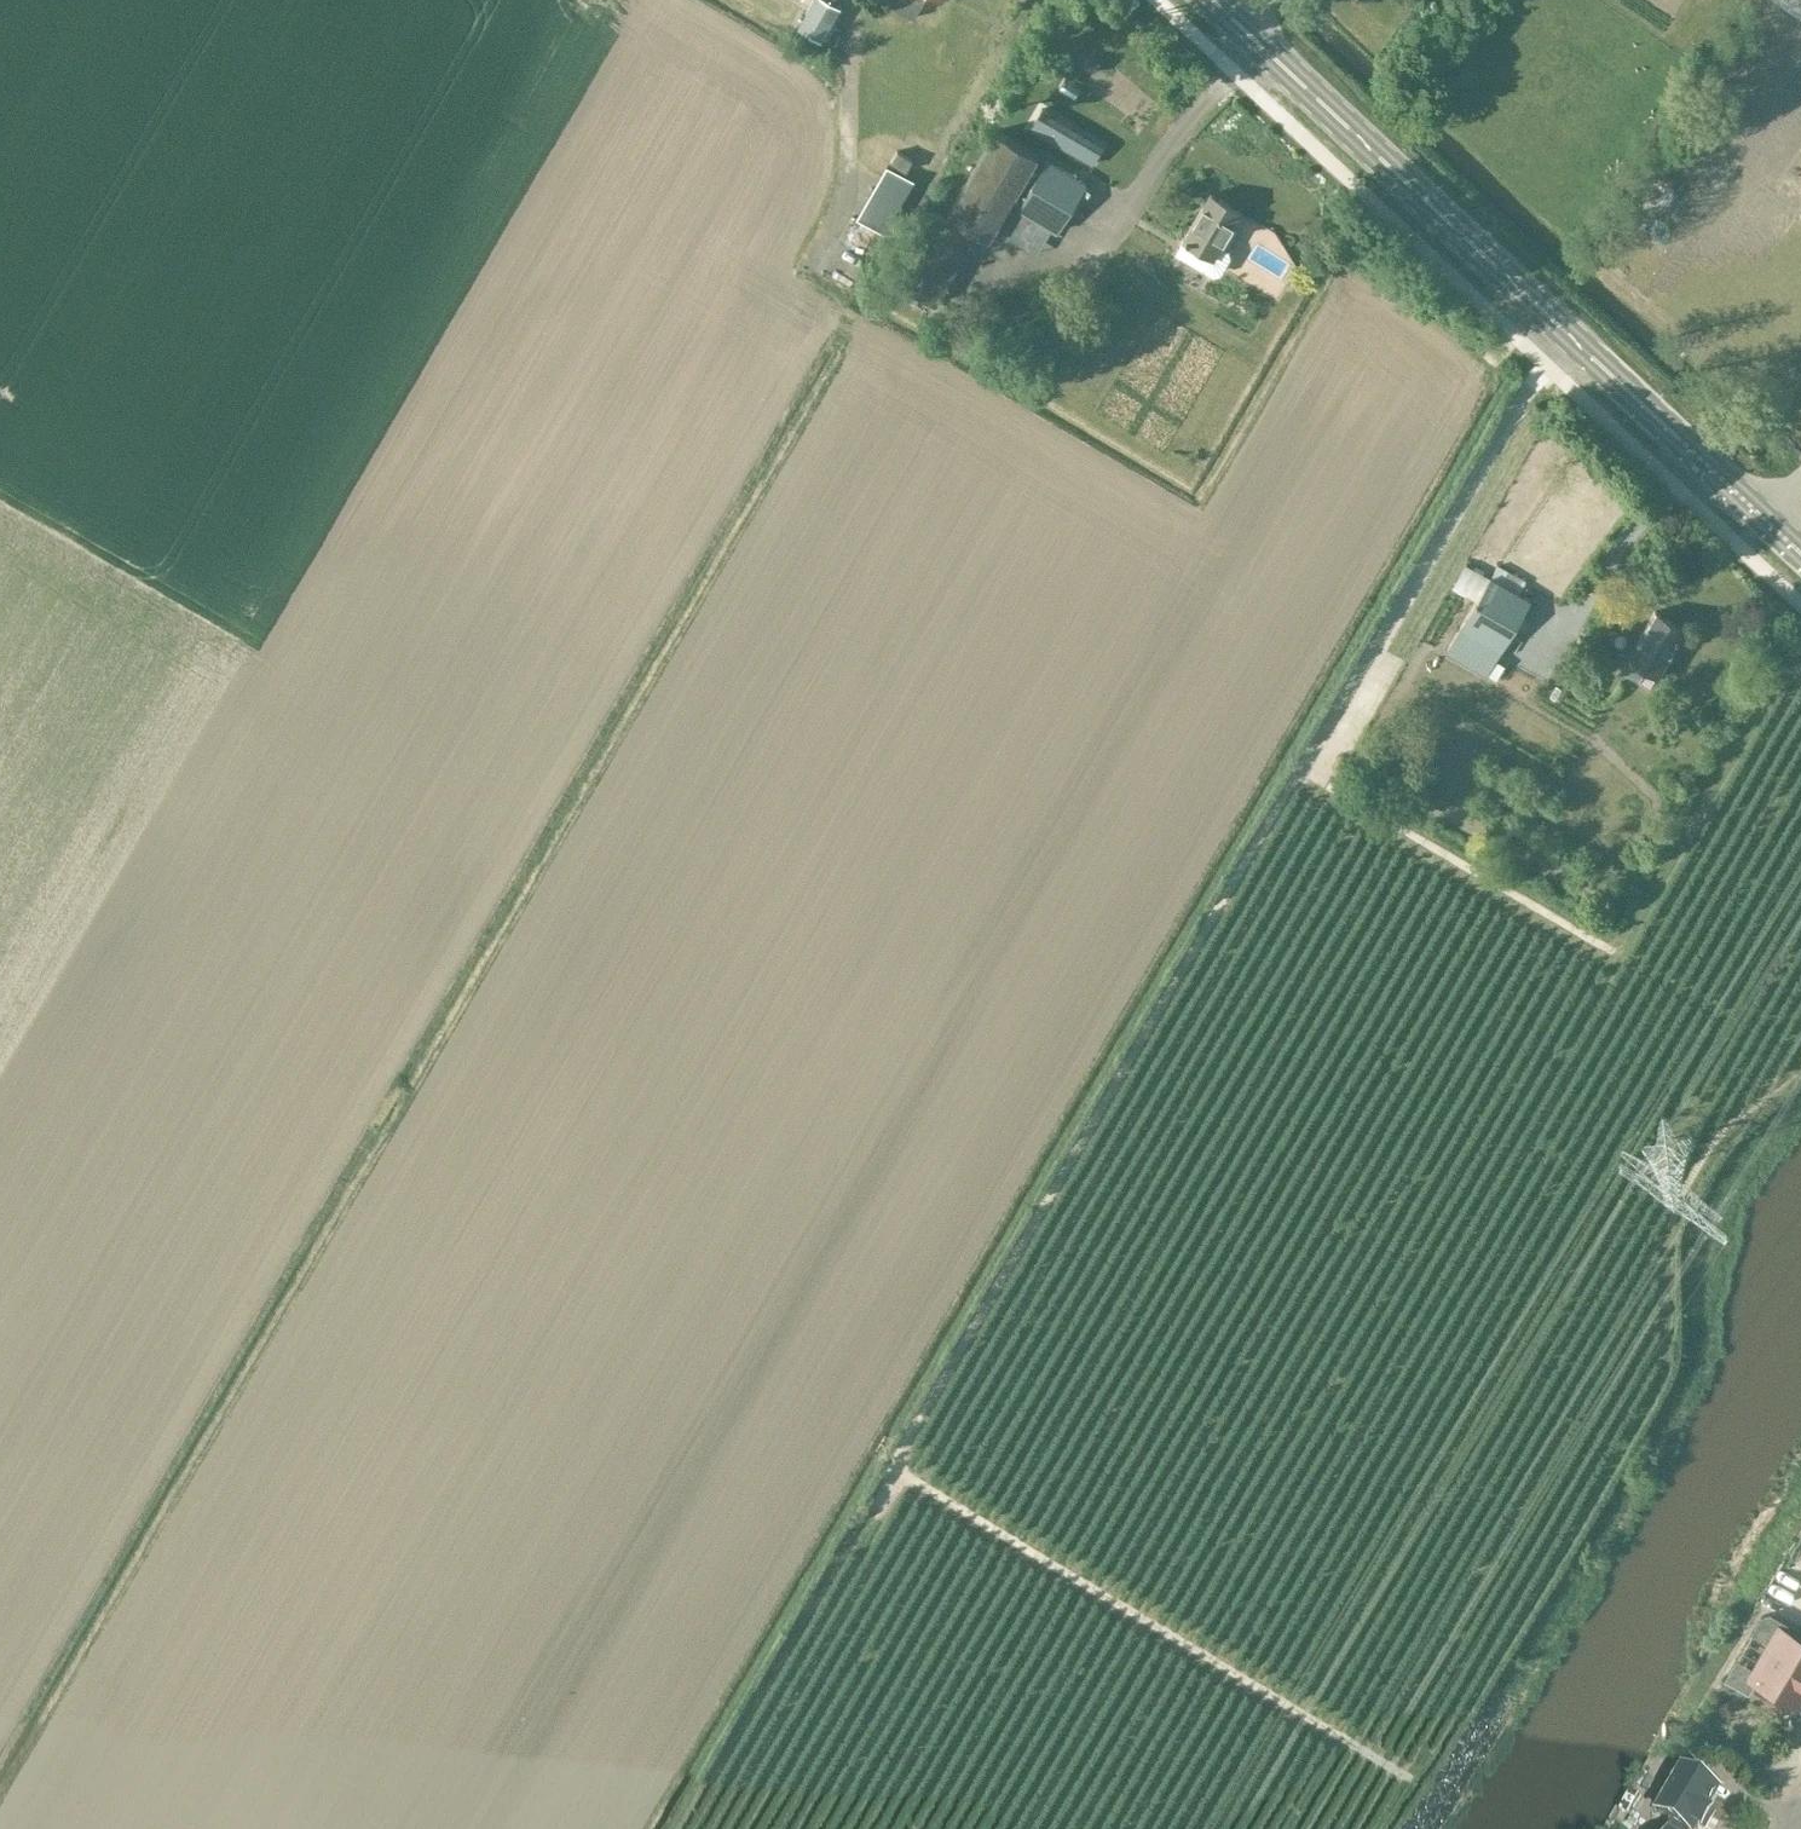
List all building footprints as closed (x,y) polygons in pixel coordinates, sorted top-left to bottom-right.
[(800,26),(820,38),(839,4),(832,0),(815,0),(800,26)] [(887,3),(912,18),(922,0),(888,0),(887,3)] [(933,207),(892,277),(936,303),(976,234),(978,233),(988,239),(1037,154),(996,129),(947,216),(933,207)] [(1058,231),(1086,182),(1045,159),(1017,209),(1058,231)] [(888,163),(857,216),(883,231),(913,178),(888,163)] [(1220,245),(1241,210),(1209,191),(1181,237),(1185,239),(1178,252),(1214,273),(1220,272),(1230,256),(1228,250),(1220,245)] [(1487,675),(1530,600),(1489,577),(1446,651),(1487,675)] [(1656,674),(1684,628),(1655,611),(1627,657),(1620,669),(1636,679),(1643,667),(1656,674)] [(1627,715),(1642,722),(1649,708),(1633,701),(1627,715)] [(1794,1700),(1800,1688),(1800,1642),(1781,1630),(1755,1677),(1794,1700)] [(1722,1696),(1739,1700),(1744,1684),(1727,1679),(1722,1696)] [(1710,1820),(1706,1818),(1706,1816),(1703,1814),(1712,1797),(1678,1777),(1656,1816),(1673,1826),(1671,1828),(1705,1828),(1710,1820)]
